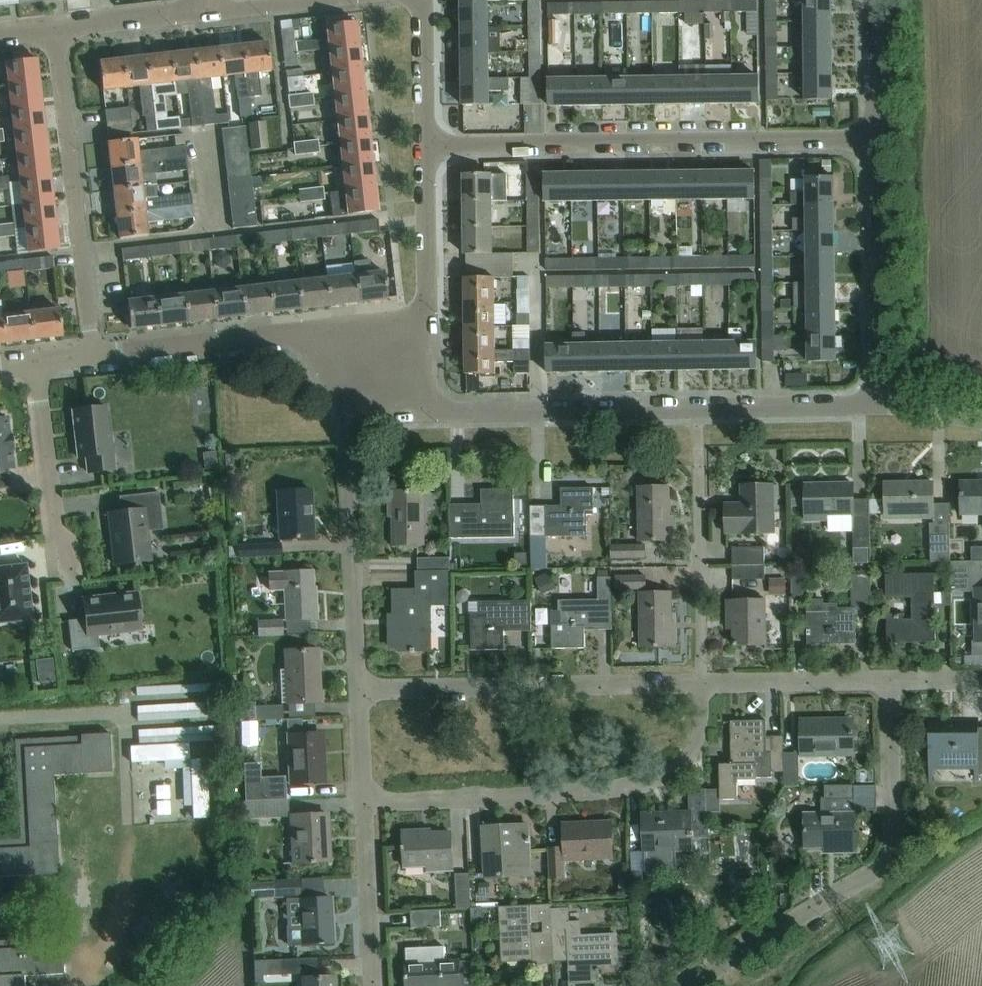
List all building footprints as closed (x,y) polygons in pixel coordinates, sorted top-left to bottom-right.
[(488,26),(488,0),(480,0),(461,0),(461,26),(488,26)] [(540,25),(540,0),(528,0),(528,7),(518,7),(518,17),(518,23),(519,23),(529,23),(529,25),(540,25)] [(731,1),(731,13),(747,12),(747,36),(758,36),(757,0),(731,1)] [(777,21),(777,0),(765,0),(765,21),(777,21)] [(831,20),(831,0),(804,0),(805,21),(831,20)] [(661,13),(679,13),(679,1),(653,2),(653,13),(661,13)] [(686,13),(705,13),(704,1),(679,1),(679,13),(686,13)] [(705,13),(731,13),(731,1),(704,1),(705,13)] [(601,14),(627,14),(627,2),(601,3),(601,14)] [(627,14),(653,13),(653,2),(627,2),(627,14)] [(548,15),(575,14),(575,3),(548,4),(548,15)] [(575,14),(601,14),(601,3),(575,3),(575,14)] [(705,21),(705,13),(686,13),(686,24),(705,24),(705,21)] [(326,25),(348,22),(348,17),(325,19),(326,25)] [(714,47),(714,18),(705,18),(706,47),(714,47)] [(283,53),(295,52),(303,51),(301,41),(299,19),(291,20),(292,29),(281,30),(283,53)] [(805,47),(832,46),(831,20),(805,21),(805,33),(798,33),(798,47),(805,47)] [(765,47),(777,47),(777,21),(765,21),(765,47)] [(329,49),(358,46),(356,22),(348,22),(326,25),(327,39),(329,49)] [(529,51),(541,51),(540,25),(529,25),(529,51)] [(462,52),(489,52),(488,26),(461,26),(462,52)] [(301,41),(303,51),(329,49),(327,39),(301,41)] [(242,45),(250,116),(256,116),(253,96),(260,95),(258,72),(270,70),(267,42),(242,45)] [(250,118),(250,116),(242,45),(218,47),(222,76),(234,75),(237,98),(244,97),(244,101),(241,101),(243,119),(250,118)] [(331,73),(361,69),(358,46),(329,49),(331,73)] [(805,73),(832,72),(832,46),(805,47),(805,73)] [(210,78),(222,76),(218,47),(194,50),(203,126),(228,123),(227,113),(214,114),(210,78)] [(766,73),(778,73),(777,47),(765,47),(766,73)] [(191,127),(203,126),(194,50),(170,53),(174,82),(186,80),(190,119),(191,127)] [(529,77),(541,77),(541,51),(529,51),(529,77)] [(295,52),(283,53),(285,66),(297,65),(295,52)] [(462,78),(489,78),(489,52),(462,52),(462,78)] [(163,96),(175,95),(174,82),(170,53),(146,56),(153,115),(155,130),(164,129),(162,113),(165,113),(163,96)] [(142,116),(145,116),(153,115),(146,56),(122,59),(126,87),(139,86),(142,116)] [(9,86),(38,83),(36,59),(6,62),(9,86)] [(102,90),(126,87),(122,59),(99,61),(102,90)] [(334,96),(364,93),(361,69),(331,73),(334,96)] [(832,72),(805,73),(806,100),(832,99),(832,72)] [(778,100),(778,83),(778,75),(778,73),(766,73),(766,100),(778,100)] [(302,76),(286,78),(288,91),(304,90),(302,76)] [(541,77),(529,77),(529,80),(521,80),(521,104),(541,104),(541,77)] [(680,104),(706,104),(706,77),(680,78),(680,104)] [(706,104),(732,103),(732,77),(706,77),(706,104)] [(732,77),(732,103),(759,103),(758,77),(732,77)] [(509,78),(489,78),(462,78),(463,105),(489,105),(489,91),(509,91),(509,78)] [(602,105),(628,105),(628,78),(602,79),(602,105)] [(628,105),(654,104),(654,78),(628,78),(628,105)] [(654,104),(680,104),(680,78),(654,78),(654,104)] [(549,106),(576,106),(576,79),(549,79),(549,106)] [(576,106),(602,105),(602,79),(576,79),(576,106)] [(12,110),(41,106),(38,83),(9,86),(12,110)] [(300,94),(301,106),(313,105),(312,93),(300,94)] [(336,120),(366,117),(364,93),(334,96),(336,120)] [(833,115),(844,115),(844,93),(833,93),(833,115)] [(289,107),(301,106),(300,94),(288,95),(289,107)] [(15,133),(44,130),(41,106),(12,110),(15,133)] [(106,124),(130,121),(129,107),(104,110),(106,124)] [(146,131),(155,130),(153,115),(145,116),(146,131)] [(339,143),(369,140),(366,117),(336,120),(339,143)] [(179,120),(178,120),(179,128),(180,128),(183,128),(188,127),(187,119),(179,120)] [(130,121),(106,124),(108,136),(132,133),(130,121)] [(249,123),(251,149),(267,148),(264,121),(249,123)] [(222,141),(246,139),(245,126),(221,128),(222,141)] [(18,157),(47,154),(44,130),(15,133),(18,157)] [(111,167),(186,158),(185,146),(138,151),(136,138),(108,142),(111,167)] [(224,154),(248,151),(246,139),(222,141),(224,154)] [(305,141),(307,153),(319,152),(317,140),(305,141)] [(342,167),(372,164),(369,140),(339,143),(342,167)] [(293,142),(295,154),(307,153),(305,141),(293,142)] [(248,154),(249,163),(250,176),(251,178),(276,175),(276,174),(280,174),(280,172),(287,172),(287,167),(275,169),(256,171),(255,162),(288,159),(287,150),(248,154)] [(249,163),(248,154),(248,151),(224,154),(225,166),(249,163)] [(20,180),(49,177),(47,154),(18,157),(20,180)] [(114,191),(155,186),(155,185),(142,187),(140,175),(187,169),(186,158),(111,167),(114,191)] [(226,178),(250,176),(249,163),(225,166),(226,178)] [(329,192),(374,187),(372,164),(342,167),(344,190),(329,192)] [(676,200),(702,200),(701,171),(675,172),(676,200)] [(702,200),(728,199),(727,171),(701,171),(702,200)] [(727,171),(728,199),(755,199),(754,171),(727,171)] [(598,201),(624,201),(624,172),(598,173),(598,201)] [(624,201),(650,200),(650,172),(624,172),(624,201)] [(650,200),(676,200),(675,172),(650,172),(650,200)] [(528,199),(539,199),(539,193),(539,173),(527,174),(528,194),(528,199)] [(545,202),(572,201),(572,173),(545,173),(545,202)] [(572,201),(598,201),(598,173),(572,173),(572,201)] [(463,200),(492,200),(491,174),(463,175),(463,200)] [(9,189),(8,176),(0,177),(0,190),(9,189)] [(252,188),(251,178),(250,176),(226,178),(228,191),(252,188)] [(23,205),(52,202),(49,177),(20,180),(23,205)] [(806,204),(834,204),(834,177),(805,178),(806,193),(792,193),(792,204),(806,204)] [(760,205),(772,205),(772,178),(760,179),(760,205)] [(117,214),(192,206),(190,193),(156,197),(155,186),(114,191),(117,214)] [(310,188),(312,201),(324,199),(323,187),(310,188)] [(374,187),(329,192),(332,217),(377,211),(374,187)] [(229,203),(253,201),(252,188),(228,191),(229,203)] [(300,202),(312,201),(310,188),(298,190),(300,202)] [(529,224),(540,224),(539,199),(528,199),(529,224)] [(464,225),(492,224),(492,200),(463,200),(464,225)] [(231,216),(255,213),(253,201),(229,203),(231,216)] [(26,227),(55,224),(52,202),(23,205),(26,227)] [(794,230),(806,230),(835,230),(834,204),(806,204),(806,219),(794,219),(794,230)] [(761,231),(773,231),(772,205),(760,205),(761,231)] [(192,206),(117,214),(119,238),(147,235),(146,223),(193,217),(192,206)] [(255,213),(231,216),(232,228),(256,226),(255,213)] [(344,223),(346,236),(379,232),(377,219),(344,223)] [(1,225),(3,238),(15,236),(13,223),(1,225)] [(322,239),(346,236),(344,223),(320,225),(322,239)] [(55,224),(26,227),(29,252),(58,248),(55,224)] [(493,253),(492,249),(492,224),(464,225),(464,254),(466,254),(493,253)] [(540,224),(529,224),(530,253),(541,252),(540,224)] [(293,242),(322,239),(320,225),(292,229),(293,242)] [(265,245),(293,242),(292,229),(264,232),(265,245)] [(806,256),(835,256),(835,230),(806,230),(806,256)] [(761,256),(773,256),(773,231),(761,231),(761,256)] [(236,249),(265,245),(264,232),(235,235),(236,249)] [(208,252),(236,249),(235,235),(207,239),(208,252)] [(180,255),(208,252),(207,239),(178,242),(180,255)] [(155,258),(180,255),(178,242),(154,245),(155,258)] [(122,262),(155,258),(154,245),(121,249),(122,262)] [(467,264),(513,263),(513,253),(493,253),(466,254),(467,264)] [(20,260),(21,272),(34,272),(54,270),(53,256),(33,258),(20,260)] [(703,268),(729,268),(728,256),(703,257),(703,268)] [(728,256),(729,268),(755,267),(755,256),(728,256)] [(773,283),(773,256),(761,256),(762,283),(773,283)] [(807,282),(835,282),(835,256),(806,256),(807,282)] [(625,269),(651,269),(651,257),(625,258),(625,269)] [(651,269),(677,268),(677,257),(651,257),(651,269)] [(677,268),(703,268),(703,257),(677,257),(677,268)] [(546,270),(573,270),(573,258),(546,259),(546,270)] [(573,270),(599,269),(599,258),(573,258),(573,270)] [(599,269),(625,269),(625,258),(599,258),(599,269)] [(21,272),(20,260),(0,262),(0,274),(21,272)] [(354,275),(358,302),(387,298),(383,271),(370,273),(368,260),(353,261),(355,275),(354,275)] [(513,277),(513,274),(513,263),(467,264),(467,278),(494,277),(513,277)] [(703,285),(729,284),(729,273),(703,274),(703,285)] [(729,273),(729,284),(756,284),(756,273),(729,273)] [(651,286),(677,285),(677,274),(651,275),(651,286)] [(677,285),(703,285),(703,274),(677,274),(677,285)] [(329,305),(358,302),(354,275),(326,278),(329,305)] [(599,287),(625,286),(625,275),(599,276),(599,287)] [(625,286),(651,286),(651,275),(625,275),(625,286)] [(547,288),(573,287),(573,276),(547,276),(547,288)] [(573,287),(599,287),(599,276),(573,276),(573,287)] [(464,302),(494,302),(494,277),(467,278),(464,278),(464,302)] [(301,308),(329,305),(326,278),(298,281),(301,308)] [(272,312),(301,308),(298,281),(269,285),(272,312)] [(807,308),(836,308),(835,282),(807,282),(807,283),(794,283),(795,308),(807,308)] [(762,309),(774,309),(773,283),(762,283),(762,309)] [(244,315),(272,312),(269,285),(241,288),(244,315)] [(216,318),(244,315),(241,288),(213,291),(216,318)] [(530,301),(530,289),(518,288),(518,301),(530,301)] [(187,321),(216,318),(213,291),(184,294),(187,321)] [(159,325),(187,321),(184,294),(156,298),(159,325)] [(130,328),(159,325),(156,298),(127,301),(130,328)] [(518,325),(530,325),(530,313),(530,301),(518,301),(518,325)] [(465,326),(495,325),(494,302),(464,302),(465,326)] [(807,334),(836,334),(836,308),(807,308),(807,334)] [(30,312),(33,339),(62,336),(59,309),(30,312)] [(762,335),(774,335),(774,309),(762,309),(762,335)] [(5,342),(33,339),(30,312),(2,315),(5,342)] [(465,350),(495,349),(495,325),(465,326),(465,350)] [(513,349),(530,349),(530,340),(530,325),(518,325),(518,326),(513,326),(513,349)] [(729,341),(730,370),(757,370),(756,341),(742,341),(742,329),(729,329),(729,341)] [(600,372),(600,344),(585,344),(585,333),(574,333),(574,344),(574,373),(600,372)] [(836,334),(807,334),(807,341),(808,361),(836,360),(836,334)] [(774,361),(774,350),(774,336),(774,335),(762,335),(763,362),(774,361)] [(774,336),(774,350),(784,350),(784,335),(774,336)] [(704,370),(730,370),(729,341),(704,342),(704,370)] [(652,371),(678,371),(678,342),(652,343),(652,371)] [(678,371),(704,370),(704,342),(678,342),(678,371)] [(600,372),(626,372),(626,343),(600,344),(600,372)] [(626,372),(652,371),(652,343),(626,343),(626,372)] [(548,373),(574,373),(574,344),(547,344),(548,373)] [(495,349),(465,350),(465,374),(495,374),(495,362),(514,361),(514,373),(530,373),(530,349),(513,349),(495,349)] [(479,374),(465,374),(465,390),(479,390),(479,374)] [(78,458),(86,457),(88,472),(115,469),(111,436),(109,436),(106,406),(72,410),(78,458)] [(3,489),(1,469),(13,467),(11,449),(12,449),(10,436),(9,436),(7,418),(4,418),(3,414),(0,414),(0,489),(3,489)] [(230,443),(217,445),(219,460),(232,458),(230,443)] [(218,468),(216,451),(203,452),(205,469),(218,468)] [(434,490),(434,476),(424,476),(424,490),(434,490)] [(961,501),(961,514),(981,514),(981,485),(978,485),(978,481),(961,481),(961,501)] [(933,518),(933,502),(933,482),(885,483),(885,513),(909,512),(909,518),(933,518)] [(804,484),(805,520),(828,520),(829,526),(852,525),(853,525),(852,484),(804,484)] [(774,511),(774,505),(773,485),(741,485),(742,504),(725,503),(726,533),(764,533),(763,511),(774,511)] [(638,487),(638,507),(639,541),(670,540),(669,486),(638,487)] [(594,515),(593,508),(593,488),(561,488),(561,509),(546,510),(546,506),(530,506),(531,537),(587,536),(586,515),(594,515)] [(310,489),(291,490),(276,491),(279,539),(313,537),(310,489)] [(514,537),(514,509),(514,489),(481,490),(482,504),(449,504),(450,538),(514,537)] [(120,511),(108,513),(111,534),(112,534),(113,543),(112,543),(114,564),(150,560),(147,531),(163,529),(158,491),(118,496),(120,511)] [(424,545),(423,511),(423,491),(392,491),(393,545),(424,545)] [(868,520),(853,520),(853,548),(870,547),(869,519),(869,499),(868,499),(868,520)] [(930,562),(950,562),(950,523),(930,523),(930,562)] [(238,545),(238,557),(280,555),(280,543),(238,545)] [(228,557),(238,557),(238,545),(228,546),(228,557)] [(611,545),(611,558),(645,558),(645,545),(611,545)] [(981,561),(981,546),(971,547),(971,561),(981,561)] [(733,565),(764,565),(764,547),(732,548),(733,565)] [(418,571),(450,570),(450,557),(418,558),(418,571)] [(971,561),(950,562),(951,592),(975,591),(975,606),(977,606),(978,641),(981,641),(981,561),(971,561)] [(32,619),(26,564),(0,567),(0,623),(32,619)] [(764,565),(733,565),(733,580),(765,579),(764,565)] [(450,570),(418,571),(418,586),(427,585),(427,590),(393,590),(394,625),(398,626),(399,651),(411,651),(411,653),(415,653),(415,651),(431,651),(430,605),(451,604),(451,584),(450,570)] [(312,571),(292,572),(268,573),(269,591),(285,590),(286,620),(317,619),(315,595),(313,595),(312,571)] [(936,642),(935,622),(934,574),(884,575),(884,597),(911,596),(911,622),(902,622),(902,615),(887,615),(888,643),(936,642)] [(870,575),(843,576),(844,586),(855,586),(855,610),(871,609),(870,575)] [(524,579),(512,576),(510,585),(522,588),(524,579)] [(616,577),(616,589),(646,589),(645,576),(616,577)] [(612,630),(611,599),(611,577),(598,578),(598,599),(559,600),(559,622),(552,622),(552,648),(585,648),(584,627),(610,626),(610,630),(612,630)] [(942,587),(942,600),(951,600),(951,587),(942,587)] [(671,592),(651,593),(641,593),(641,647),(672,646),(671,592)] [(84,619),(67,620),(71,650),(99,647),(97,632),(140,627),(136,594),(83,600),(84,619)] [(765,599),(747,600),(727,600),(727,617),(733,617),(734,646),(766,645),(765,599)] [(532,631),(531,611),(531,600),(478,602),(479,617),(471,617),(472,650),(505,649),(504,628),(530,627),(530,631),(532,631)] [(856,643),(855,623),(855,607),(835,608),(836,612),(807,613),(807,624),(807,644),(826,644),(826,642),(839,642),(839,644),(856,643)] [(259,636),(283,635),(283,620),(258,621),(259,636)] [(318,649),(298,650),(284,651),(285,669),(280,669),(280,681),(286,681),(287,703),(320,701),(318,649)] [(36,656),(39,679),(55,677),(53,655),(36,656)] [(282,705),(256,706),(257,720),(282,719),(282,705)] [(978,728),(978,718),(975,718),(975,724),(932,724),(932,718),(930,718),(929,783),(932,783),(932,766),(975,766),(975,783),(977,783),(977,761),(981,761),(981,753),(977,753),(978,728)] [(801,720),(801,740),(801,753),(853,753),(853,721),(827,721),(827,719),(801,720)] [(720,764),(720,784),(720,800),(738,799),(738,780),(757,780),(772,780),(772,772),(771,737),(766,737),(766,720),(731,721),(731,762),(730,762),(730,764),(720,764)] [(798,746),(797,726),(784,727),(784,747),(798,746)] [(317,733),(297,734),(288,734),(291,783),(325,782),(324,758),(318,758),(317,733)] [(58,874),(53,776),(112,773),(110,734),(81,735),(81,736),(14,739),(19,839),(0,840),(0,877),(58,874)] [(783,737),(771,737),(772,772),(784,772),(783,754),(783,737)] [(798,754),(783,754),(784,772),(784,786),(798,786),(798,754)] [(262,774),(261,760),(244,760),(246,798),(287,796),(286,773),(262,774)] [(154,784),(222,783),(222,766),(154,767),(154,784)] [(854,785),(834,785),(825,785),(825,798),(821,798),(822,813),(804,813),(805,847),(837,847),(837,852),(855,852),(854,785)] [(219,789),(155,791),(156,808),(219,807),(219,789)] [(707,832),(706,810),(706,790),(688,790),(690,814),(665,815),(665,813),(643,814),(644,852),(690,850),(689,833),(707,832)] [(287,799),(267,800),(248,801),(249,816),(288,814),(287,799)] [(326,813),(306,814),(293,815),(295,863),(329,861),(328,843),(324,843),(324,833),(327,833),(326,813)] [(613,859),(612,841),(611,821),(590,822),(590,824),(564,826),(564,823),(563,823),(564,848),(548,849),(550,879),(563,878),(562,858),(596,857),(596,859),(613,859)] [(531,868),(530,845),(529,825),(483,828),(485,877),(507,876),(507,869),(531,868)] [(429,835),(421,836),(421,830),(403,831),(403,846),(402,846),(402,851),(404,851),(404,867),(427,866),(427,871),(453,870),(451,832),(429,833),(429,835)] [(641,872),(631,873),(632,886),(642,886),(641,872)] [(454,908),(468,908),(466,873),(452,874),(454,908)] [(274,896),(300,895),(299,880),(273,881),(274,896)] [(300,927),(287,928),(288,944),(301,943),(318,942),(318,943),(322,943),(322,942),(333,942),(332,924),(330,924),(329,914),(331,914),(330,898),(311,899),(299,900),(300,927)] [(769,903),(768,914),(777,914),(777,903),(769,903)] [(500,963),(534,961),(534,965),(553,963),(550,909),(550,905),(529,906),(529,905),(498,907),(500,939),(501,959),(499,959),(500,963)] [(550,909),(553,963),(554,963),(554,959),(569,959),(571,983),(599,982),(598,972),(600,972),(600,968),(598,969),(597,961),(604,961),(605,965),(617,964),(616,944),(616,935),(581,937),(580,922),(569,922),(568,908),(550,909)] [(438,910),(431,910),(411,911),(412,928),(439,927),(438,910)] [(20,938),(20,940),(0,941),(0,985),(23,985),(22,977),(63,975),(62,936),(20,938)] [(296,959),(280,960),(280,975),(306,974),(306,985),(335,985),(334,977),(317,978),(316,958),(296,959)] [(425,962),(405,963),(406,985),(460,985),(459,961),(425,962)]
